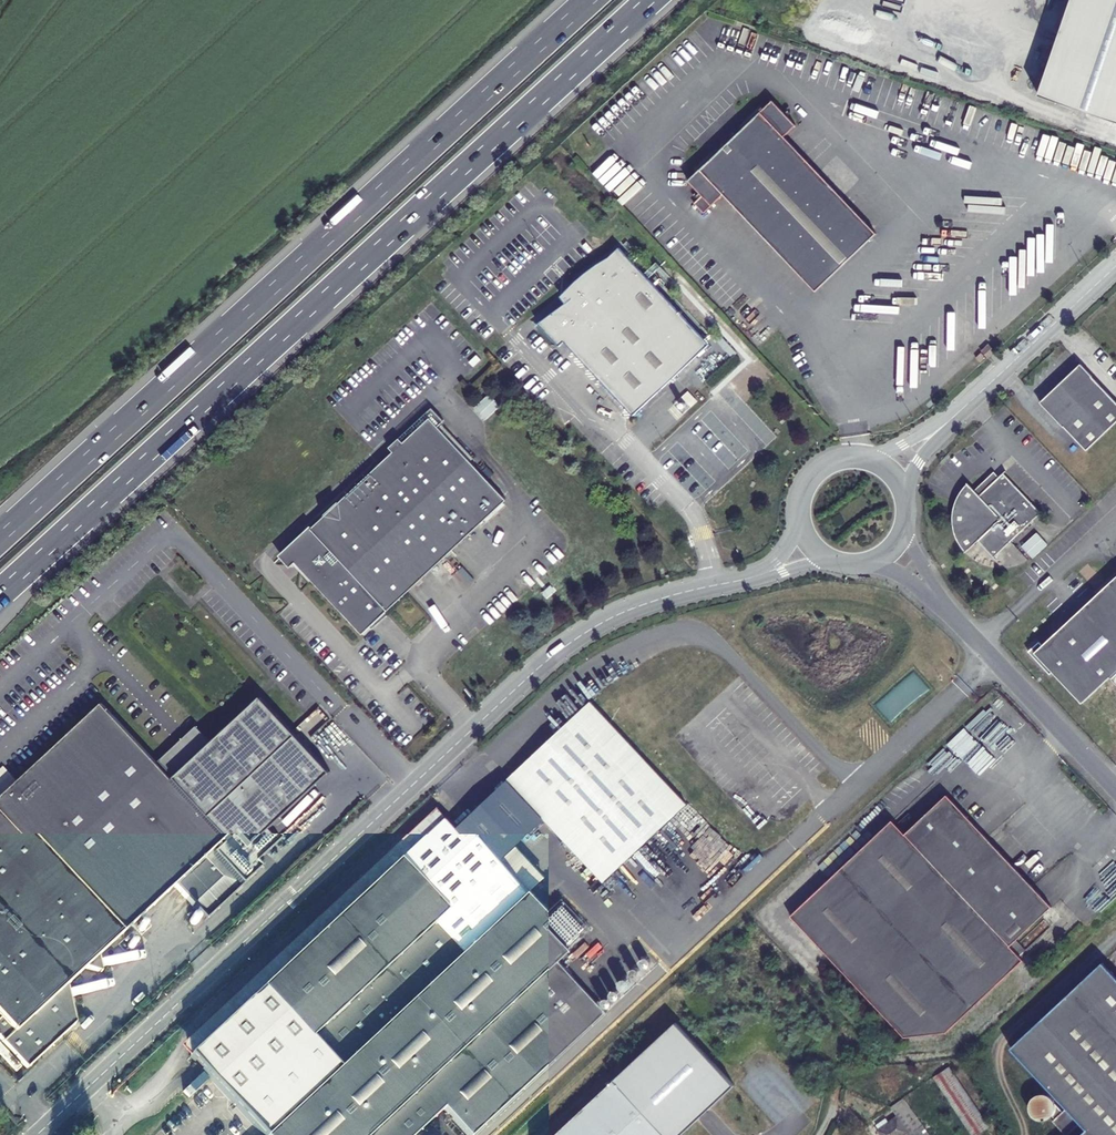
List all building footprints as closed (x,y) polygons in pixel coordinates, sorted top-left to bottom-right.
[(1037,93),(1115,120),(1115,0),(1070,0),(1037,93)] [(688,181),(712,206),(723,195),(816,291),(877,233),(784,137),(796,125),(772,101),(688,181)] [(619,248),(609,257),(603,250),(591,258),(581,267),(571,277),(562,288),(569,295),(538,324),(560,346),(564,342),(633,416),(710,345),(619,248)] [(988,359),(996,352),(989,344),(981,351),(988,359)] [(1040,403),(1064,428),(1064,427),(1087,451),(1115,423),(1115,403),(1092,378),(1093,377),(1081,364),(1040,403)] [(432,408),(389,448),(393,452),(283,555),(293,566),(296,563),(363,635),(506,500),(438,427),(444,421),(432,408)] [(967,550),(976,541),(992,559),(1040,515),(1002,474),(977,498),(969,488),(967,490),(964,493),(960,497),(958,501),(956,505),(954,510),(953,515),(953,520),(953,525),(954,529),(956,534),(958,539),(960,543),(963,547),(967,550)] [(1021,546),(1032,558),(1047,545),(1036,533),(1021,546)] [(1043,645),(1040,642),(1029,652),(1050,675),(1053,672),(1082,704),(1111,677),(1115,683),(1115,577),(1043,645)] [(99,963),(97,948),(171,878),(210,922),(266,869),(261,864),(286,841),(275,829),(336,773),(265,697),(216,743),(201,726),(162,763),(106,704),(0,806),(0,1040),(24,1065),(73,1020),(64,979),(80,964),(95,966),(99,963)] [(592,701),(509,779),(605,881),(688,804),(592,701)] [(18,781),(4,765),(0,768),(0,797),(18,781)] [(891,820),(808,899),(792,913),(906,1034),(933,1032),(948,1031),(976,1006),(1024,961),(1011,946),(1052,907),(947,795),(905,834),(901,830),(894,823),(891,820)] [(269,995),(342,1069),(271,1134),(413,1134),(443,1107),(468,1134),(471,1134),(606,1007),(556,956),(569,945),(452,821),(269,995)] [(1103,962),(1011,1048),(1062,1104),(1087,1130),(1081,1134),(1115,1134),(1115,976),(1103,962)] [(615,979),(612,978),(610,979),(608,981),(608,984),(610,987),(612,988),(615,987),(617,984),(617,981),(615,979)] [(608,986),(605,985),(602,986),(600,989),(600,991),(602,994),(605,995),(608,994),(609,991),(609,989),(608,986)] [(265,1134),(271,1134),(342,1069),(269,995),(195,1060),(265,1134)] [(615,1080),(665,1134),(682,1134),(734,1088),(675,1025),(615,1080)] [(968,1134),(977,1134),(987,1129),(952,1066),(935,1075),(968,1134)] [(615,1080),(556,1134),(665,1134),(615,1080)] [(921,1129),(908,1111),(900,1116),(913,1134),(921,1129)] [(1065,1134),(1066,1134),(1075,1126),(1063,1113),(1054,1122),(1065,1134)] [(890,1123),(879,1130),(878,1131),(881,1134),(907,1134),(909,1133),(898,1117),(890,1123)] [(879,1130),(890,1123),(887,1118),(876,1126),(879,1130)]
